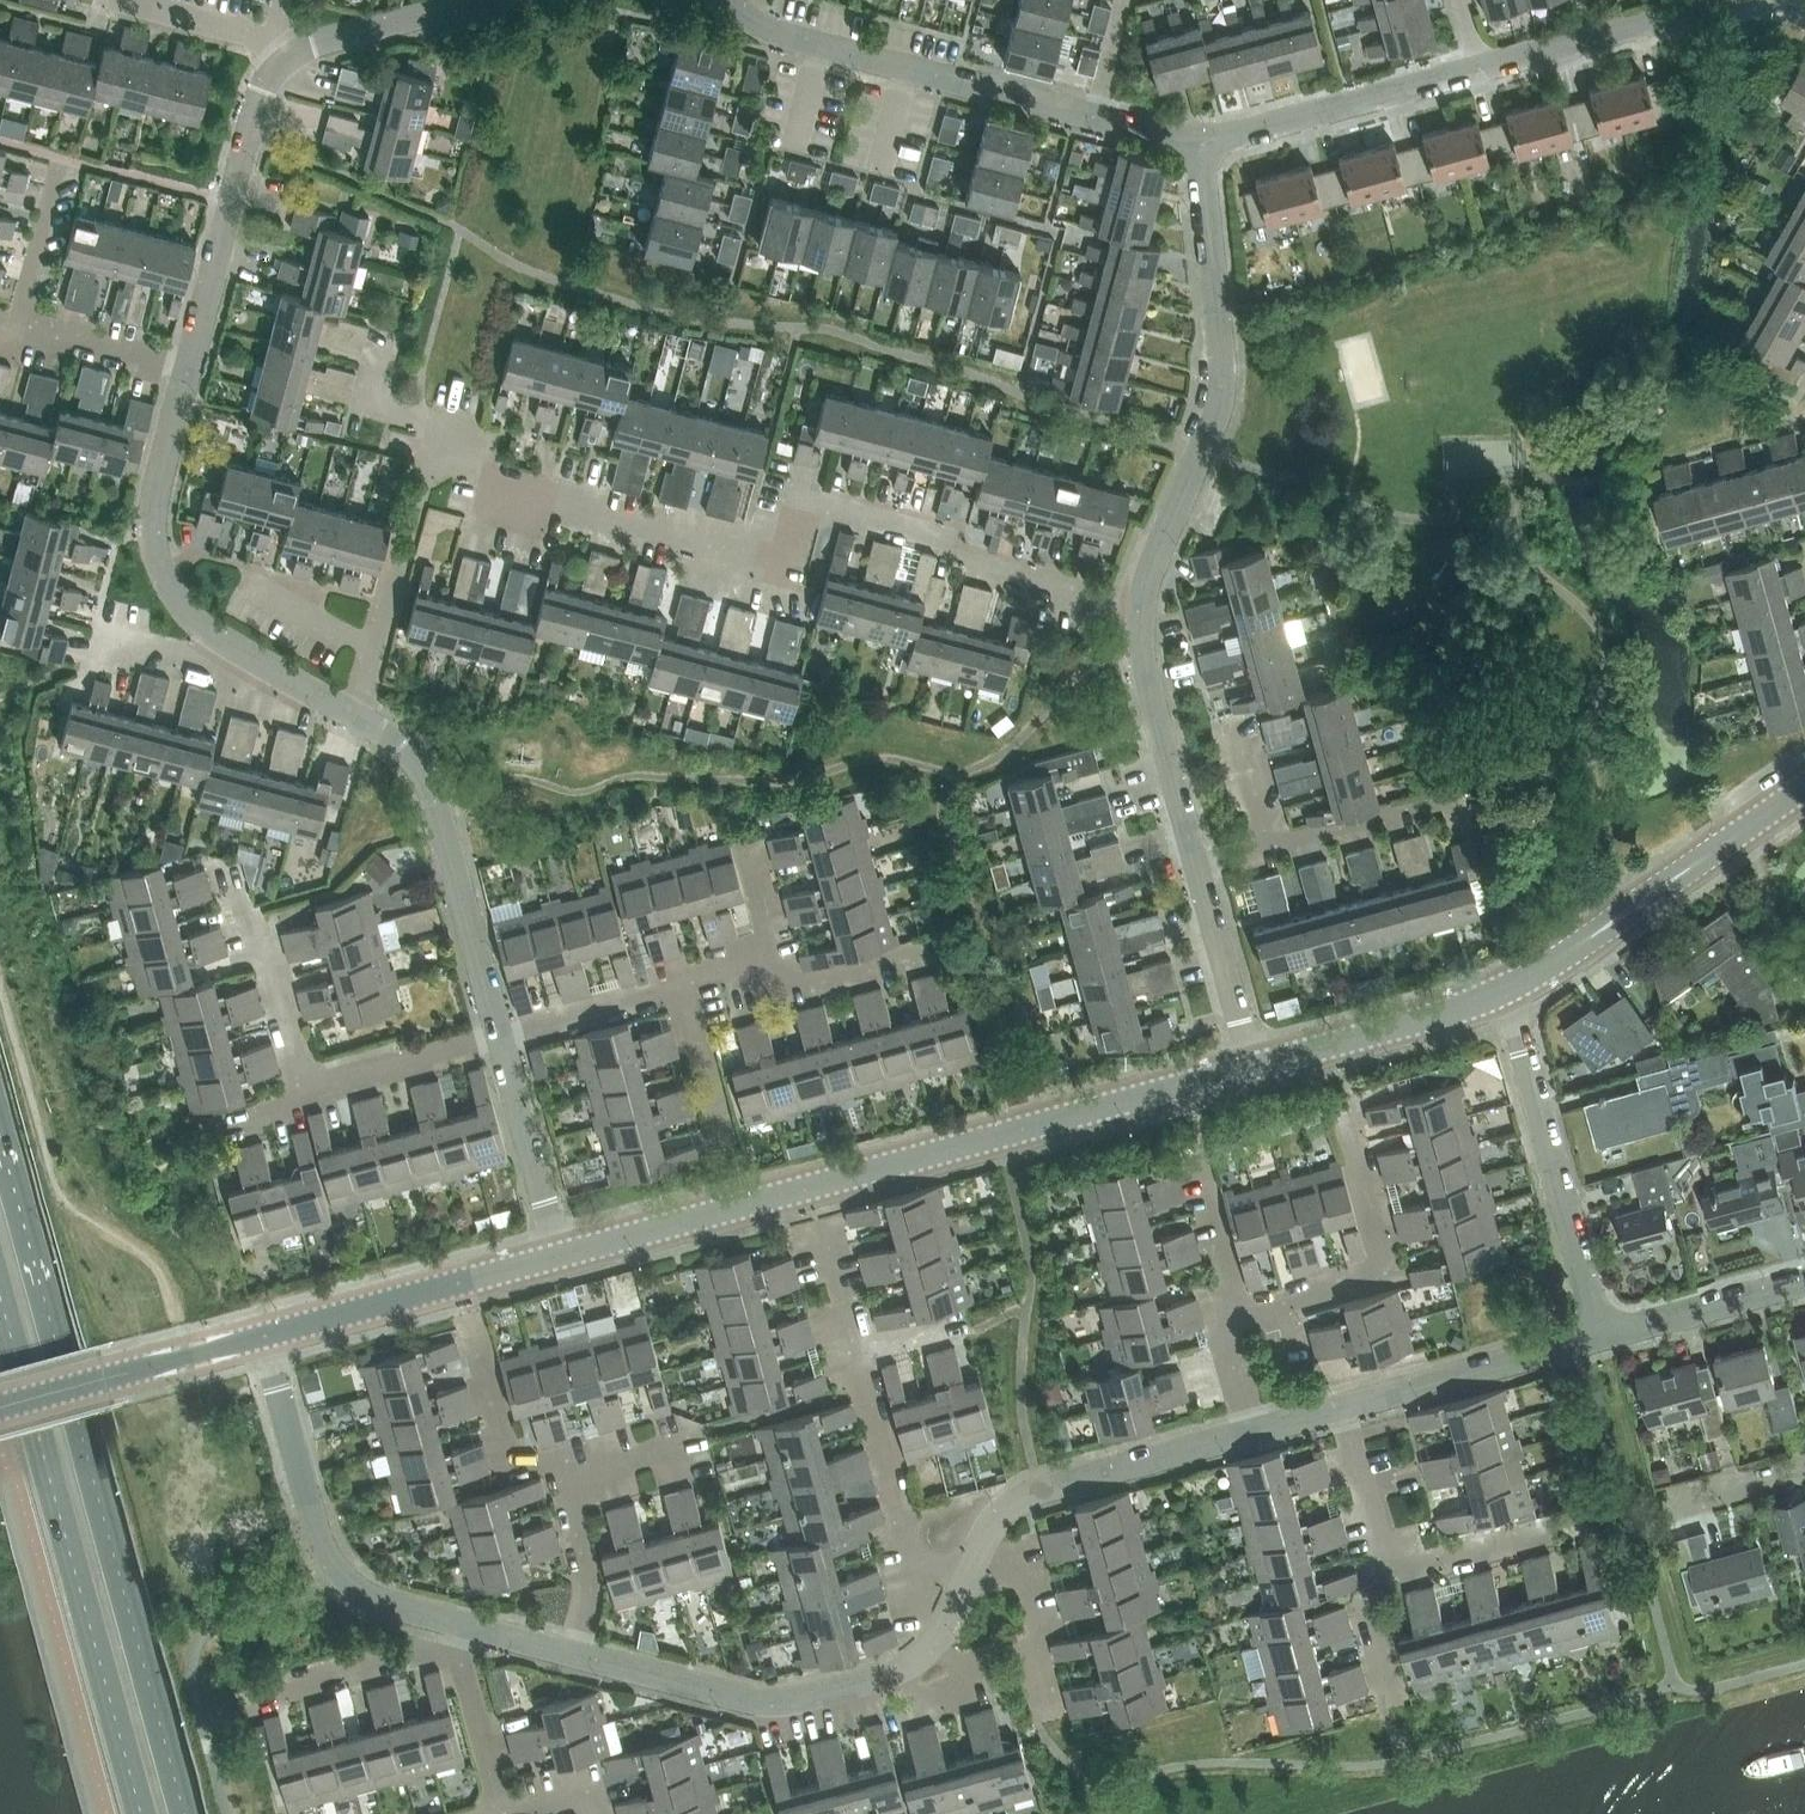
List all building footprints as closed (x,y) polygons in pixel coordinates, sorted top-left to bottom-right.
[(1029,0),(1019,0),(1014,18),(1061,30),(1066,10),(1029,0)] [(1066,10),(1069,0),(1029,0),(1066,10)] [(1283,18),(1295,64),(1322,56),(1310,10),(1294,15),(1290,0),(1278,0),(1283,18)] [(1382,23),(1428,10),(1425,0),(1375,0),(1379,12),(1360,18),(1363,28),(1382,23)] [(1506,6),(1505,0),(1481,0),(1485,12),(1506,6)] [(1093,3),(1090,16),(1107,20),(1110,7),(1093,3)] [(1251,6),(1257,25),(1269,71),(1295,64),(1283,18),(1268,22),(1262,3),(1251,6)] [(1234,4),(1223,7),(1224,13),(1235,10),(1234,4)] [(1224,13),(1230,32),(1243,78),(1269,71),(1257,25),(1241,29),(1235,10),(1224,13)] [(1435,38),(1428,10),(1382,23),(1386,39),(1367,44),(1370,55),(1389,50),(1389,51),(1435,38)] [(1172,33),(1185,79),(1212,72),(1199,26),(1183,30),(1178,11),(1167,14),(1172,33)] [(22,35),(26,19),(13,16),(9,32),(22,35)] [(1107,20),(1090,16),(1087,28),(1104,33),(1107,20)] [(1200,26),(1199,26),(1212,72),(1215,86),(1243,78),(1230,32),(1215,36),(1210,17),(1198,20),(1200,26)] [(1061,30),(1014,18),(1009,39),(1056,51),(1061,30)] [(34,39),(38,23),(26,19),(22,35),(34,39)] [(1152,19),(1141,22),(1146,40),(1145,40),(1157,87),(1185,79),(1172,33),(1157,37),(1152,19)] [(133,45),(137,29),(124,26),(120,42),(133,45)] [(145,48),(150,32),(137,29),(133,45),(145,48)] [(78,33),(66,30),(62,46),(74,49),(78,33)] [(91,36),(78,33),(74,49),(87,53),(91,37),(91,36)] [(675,55),(722,68),(728,46),(681,33),(675,55)] [(1349,35),(1338,38),(1341,48),(1351,45),(1349,35)] [(8,89),(20,42),(0,37),(0,87),(8,89)] [(1056,51),(1009,39),(1003,61),(1050,73),(1056,51)] [(186,59),(190,43),(177,40),(173,56),(186,59)] [(8,89),(34,96),(46,49),(20,42),(8,89)] [(198,62),(202,46),(190,43),(186,59),(198,62)] [(92,92),(93,92),(119,99),(131,52),(103,44),(98,63),(99,63),(92,92)] [(1082,45),(1079,57),(1096,62),(1099,49),(1082,45)] [(73,56),(46,49),(34,96),(60,103),(73,56)] [(119,99),(145,106),(157,59),(131,52),(119,99)] [(669,76),(716,88),(722,68),(675,55),(669,76)] [(73,56),(60,103),(88,110),(93,92),(92,92),(99,63),(98,63),(73,56)] [(337,79),(426,103),(436,64),(409,57),(405,71),(390,67),(385,83),(380,82),(381,81),(369,78),(370,72),(341,65),(337,79)] [(1096,62),(1079,57),(1076,70),(1093,74),(1096,62)] [(1804,115),(1804,57),(1782,97),(1797,105),(1787,123),(1797,128),(1804,115)] [(157,59),(145,106),(171,113),(184,66),(157,59)] [(749,61),(746,74),(763,78),(766,66),(749,61)] [(184,66),(171,113),(198,120),(199,120),(208,85),(211,73),(184,66)] [(1643,73),(1616,81),(1628,124),(1669,113),(1660,78),(1646,82),(1643,73)] [(763,78),(746,74),(742,87),(759,92),(763,78)] [(664,97),(711,109),(716,88),(669,76),(664,97)] [(426,103),(337,79),(334,93),(363,101),(364,95),(376,98),(381,99),(377,115),(420,126),(426,103)] [(1628,124),(1616,81),(1588,89),(1591,97),(1576,101),(1586,135),(1628,124)] [(1586,135),(1576,101),(1562,105),(1560,96),(1532,104),(1544,147),(1586,135)] [(658,118),(705,130),(711,109),(664,97),(658,118)] [(738,103),(735,115),(752,120),(755,108),(738,103)] [(1544,147),(1532,104),(1505,111),(1507,120),(1493,124),(1503,158),(1544,147)] [(329,112),(325,126),(414,150),(420,126),(377,115),(373,131),(368,129),(356,126),(358,120),(329,112)] [(961,117),(944,113),(941,125),(958,130),(961,117)] [(1028,149),(1034,126),(987,114),(981,136),(1028,149)] [(752,120),(735,115),(731,129),(748,134),(752,120)] [(653,138),(700,151),(705,130),(658,118),(653,138)] [(1503,158),(1493,124),(1479,127),(1477,119),(1449,127),(1461,170),(1503,158)] [(958,130),(941,125),(937,138),(954,143),(958,130)] [(414,150),(325,126),(321,140),(350,148),(352,142),(364,145),(369,146),(364,163),(407,174),(414,150)] [(1461,170),(1449,127),(1422,134),(1424,143),(1410,146),(1419,181),(1461,170)] [(1750,148),(1754,140),(1747,135),(1742,143),(1750,148)] [(1022,170),(1028,149),(981,136),(975,157),(1022,170)] [(694,172),(695,171),(700,151),(653,138),(647,160),(666,165),(694,172)] [(1419,181),(1410,146),(1396,150),(1393,142),(1366,149),(1378,192),(1419,181)] [(727,145),(724,157),(741,162),(744,149),(727,145)] [(1787,168),(1795,154),(1785,147),(1777,161),(1787,168)] [(5,149),(0,148),(0,174),(25,181),(27,172),(6,167),(5,167),(1,166),(5,149)] [(1072,149),(1069,162),(1080,165),(1083,152),(1072,149)] [(1166,161),(1119,149),(1115,165),(1096,160),(1093,171),(1098,173),(1159,189),(1166,161)] [(1378,192),(1366,149),(1338,157),(1341,165),(1326,169),(1336,204),(1378,192)] [(950,159),(933,154),(929,167),(947,172),(950,159)] [(720,170),(737,175),(741,162),(724,157),(720,170)] [(1017,190),(1022,170),(975,157),(970,178),(1017,190)] [(785,176),(798,179),(803,162),(790,158),(785,176)] [(803,162),(798,179),(811,182),(816,165),(803,162)] [(666,165),(660,186),(707,198),(713,176),(695,171),(694,172),(666,165)] [(1336,204),(1326,169),(1312,173),(1310,165),(1282,172),(1294,215),(1336,204)] [(947,172),(929,167),(926,180),(943,184),(947,172)] [(827,187),(840,190),(844,173),(832,169),(827,187)] [(1294,215),(1282,172),(1255,180),(1257,188),(1243,192),(1252,227),(1294,215)] [(844,173),(840,190),(853,193),(857,176),(844,173)] [(1089,186),(1086,198),(1105,203),(1105,202),(1152,215),(1159,189),(1098,173),(1094,188),(1089,186)] [(25,181),(0,174),(0,182),(1,183),(23,189),(25,181)] [(970,178),(964,199),(1011,212),(1017,190),(970,178)] [(1756,184),(1763,188),(1766,183),(1759,179),(1756,184)] [(869,198),(881,201),(886,184),(874,180),(869,198)] [(1074,182),(1071,194),(1086,198),(1089,186),(1074,182)] [(886,184),(881,201),(895,204),(899,187),(886,184)] [(707,198),(660,186),(655,206),(702,219),(707,198)] [(1795,208),(1804,214),(1804,190),(1795,208)] [(734,192),(731,204),(748,209),(752,196),(734,192)] [(437,200),(435,207),(447,210),(448,211),(452,199),(450,198),(444,196),(437,200)] [(770,197),(758,244),(780,250),(792,203),(770,197)] [(921,221),(926,204),(913,201),(909,218),(921,221)] [(1105,202),(1105,203),(1101,218),(1082,213),(1079,224),(1098,229),(1098,230),(1111,234),(1112,233),(1145,242),(1145,241),(1152,215),(1105,202)] [(792,203),(780,250),(800,255),(813,208),(792,203)] [(313,250),(356,261),(368,215),(343,209),(338,230),(332,228),(335,214),(296,204),(290,228),(312,233),(317,234),(313,250)] [(748,209),(731,204),(727,217),(745,222),(748,209)] [(926,204),(921,221),(934,225),(939,208),(926,204)] [(702,219),(655,206),(649,227),(696,240),(702,219)] [(813,208),(800,255),(821,261),(833,214),(813,208)] [(1781,231),(1804,245),(1804,214),(1795,208),(1781,231)] [(967,215),(955,212),(950,229),(963,232),(967,215)] [(75,259),(71,276),(63,304),(77,308),(100,220),(75,213),(65,256),(75,259)] [(833,214),(821,261),(842,266),(854,219),(833,214)] [(967,215),(963,232),(976,236),(980,219),(967,215)] [(13,228),(15,219),(0,216),(0,225),(13,228)] [(1067,221),(1054,218),(1052,224),(1065,227),(1067,221)] [(854,219),(842,266),(863,272),(875,225),(854,219)] [(100,220),(77,308),(91,312),(99,283),(93,282),(96,270),(95,269),(97,265),(112,269),(124,226),(100,220)] [(1009,226),(1002,224),(996,223),(991,240),(1004,243),(1009,226)] [(13,228),(0,225),(0,234),(11,236),(13,228)] [(863,272),(883,277),(884,277),(894,239),(894,240),(897,230),(875,225),(863,272)] [(124,226),(112,269),(128,273),(127,278),(126,278),(123,290),(117,288),(110,317),(124,320),(147,232),(124,226)] [(1017,247),(1021,229),(1009,226),(1004,243),(1017,247)] [(643,249),(691,262),(696,240),(649,227),(643,249)] [(419,235),(405,231),(402,242),(416,245),(419,235)] [(1767,256),(1784,266),(1784,265),(1804,277),(1804,245),(1781,231),(1767,256)] [(147,232),(124,320),(138,324),(146,296),(140,294),(143,282),(144,277),(159,281),(171,238),(147,232)] [(723,233),(720,246),(737,250),(740,237),(723,233)] [(1112,233),(1111,234),(1108,248),(1089,243),(1086,255),(1105,260),(1152,272),(1159,245),(1145,241),(1145,242),(1112,233)] [(1034,246),(1048,251),(1051,240),(1037,236),(1034,246)] [(171,238),(159,281),(176,286),(174,290),(168,312),(177,314),(195,245),(171,238)] [(884,277),(883,277),(881,286),(903,292),(915,245),(894,240),(894,239),(884,277)] [(915,245),(903,292),(923,297),(936,250),(915,245)] [(737,250),(720,246),(716,258),(734,263),(737,250)] [(356,261),(313,250),(309,265),(304,264),(283,258),(280,266),(350,284),(356,261)] [(936,250),(923,297),(944,303),(957,256),(936,250)] [(276,256),(274,265),(280,266),(283,258),(276,256)] [(957,256),(944,303),(965,308),(977,261),(957,256)] [(1105,260),(1101,274),(1082,269),(1079,281),(1097,286),(1145,298),(1152,272),(1105,260)] [(977,261),(965,308),(986,314),(998,267),(977,261)] [(1771,289),(1804,308),(1804,277),(1784,265),(1784,266),(1771,289)] [(350,284),(280,266),(278,275),(300,281),(300,280),(305,281),(301,297),(325,304),(343,309),(350,284)] [(998,267),(986,314),(1008,320),(1020,273),(998,267)] [(1097,286),(1094,301),(1075,296),(1072,307),(1091,312),(1138,325),(1145,298),(1097,286)] [(1757,313),(1799,337),(1804,326),(1804,308),(1771,289),(1757,313)] [(301,297),(282,292),(276,316),(364,339),(368,325),(339,317),(338,323),(325,320),(320,319),(325,304),(301,297)] [(1068,322),(1065,334),(1084,339),(1131,351),(1136,333),(1137,329),(1138,325),(1091,312),(1087,327),(1068,322)] [(1744,336),(1743,337),(1764,349),(1757,362),(1795,383),(1802,370),(1791,364),(1785,361),(1799,337),(1757,313),(1744,336)] [(364,339),(276,316),(270,340),(312,351),(317,335),(321,336),(321,337),(333,340),(332,346),(361,353),(364,339)] [(510,382),(526,386),(538,343),(513,336),(494,406),(504,408),(509,387),(509,386),(510,382)] [(1061,348),(1058,360),(1077,365),(1124,378),(1127,365),(1128,361),(1131,351),(1084,339),(1080,353),(1061,348)] [(312,351),(270,340),(264,363),(352,386),(356,372),(327,365),(325,371),(313,367),(313,368),(308,367),(312,351)] [(693,340),(689,353),(701,356),(704,344),(693,340)] [(1033,353),(1055,359),(1058,347),(1036,342),(1033,353)] [(534,416),(542,419),(561,349),(538,343),(526,386),(542,390),(541,395),(540,395),(534,416)] [(742,344),(739,355),(748,357),(751,346),(742,344)] [(764,348),(761,362),(770,364),(773,351),(764,348)] [(557,394),(573,398),(584,355),(561,349),(542,419),(551,421),(557,399),(556,399),(557,394)] [(1791,364),(1802,370),(1804,372),(1804,357),(1798,353),(1791,364)] [(1042,356),(1033,354),(1031,365),(1039,367),(1042,356)] [(581,429),(589,431),(608,361),(584,355),(573,398),(589,402),(588,407),(587,407),(581,429)] [(616,425),(620,411),(625,395),(632,368),(608,361),(589,431),(590,431),(597,433),(598,434),(602,421),(616,425)] [(0,363),(0,393),(4,394),(11,366),(0,363)] [(352,386),(264,363),(257,387),(300,398),(303,388),(348,400),(352,386)] [(60,407),(55,426),(56,426),(50,450),(50,451),(73,457),(96,368),(82,364),(75,393),(81,395),(78,407),(77,412),(60,407)] [(1054,375),(1051,386),(1070,391),(1070,392),(1117,405),(1117,404),(1120,391),(1121,386),(1124,378),(1077,365),(1073,380),(1054,375)] [(111,372),(96,368),(73,457),(97,463),(108,420),(92,416),(94,411),(98,399),(103,401),(111,372)] [(9,414),(0,446),(0,457),(21,463),(44,374),(30,370),(23,399),(28,401),(25,413),(26,413),(25,418),(9,414)] [(1764,389),(1770,379),(1760,373),(1754,383),(1764,389)] [(58,378),(44,374),(21,463),(46,469),(50,451),(50,450),(56,426),(55,426),(40,422),(41,417),(42,417),(45,405),(51,407),(58,378)] [(935,393),(938,383),(931,381),(928,391),(935,393)] [(300,398),(257,387),(251,411),(321,429),(323,420),(301,414),(301,415),(296,414),(300,398)] [(792,459),(796,460),(816,465),(821,443),(822,437),(838,442),(849,399),(825,393),(816,424),(803,420),(796,444),(793,455),(792,459)] [(620,411),(616,425),(613,438),(623,441),(619,458),(611,485),(611,486),(625,490),(648,401),(625,395),(620,411)] [(154,403),(153,403),(130,397),(125,419),(124,424),(108,420),(97,463),(122,469),(130,438),(143,442),(154,403)] [(849,399),(838,442),(854,446),(852,451),(846,472),(855,475),(873,405),(849,399)] [(661,451),(672,408),(648,401),(625,490),(639,494),(651,448),(661,451)] [(873,405),(855,475),(863,477),(869,455),(868,455),(869,450),(885,454),(896,411),(873,405)] [(666,470),(659,497),(658,499),(672,503),(696,414),(672,408),(661,451),(677,455),(675,460),(672,472),(666,470)] [(9,414),(0,411),(0,446),(9,414)] [(896,411),(885,454),(901,459),(900,463),(899,463),(893,485),(902,487),(920,418),(896,411)] [(708,463),(719,420),(696,414),(672,503),(687,506),(694,478),(698,461),(708,463)] [(327,418),(324,430),(339,434),(342,422),(327,418)] [(920,418),(902,487),(910,490),(916,468),(915,467),(917,463),(933,467),(944,424),(920,418)] [(717,466),(713,482),(706,511),(720,515),(743,426),(719,420),(708,463),(717,466)] [(944,424),(933,467),(948,471),(947,476),(946,476),(940,498),(949,500),(967,430),(944,424)] [(734,519),(734,518),(741,490),(736,488),(739,476),(738,476),(739,471),(756,476),(768,433),(743,426),(720,515),(734,519)] [(581,429),(578,442),(586,444),(589,431),(581,429)] [(967,430),(949,500),(957,502),(963,480),(964,475),(979,479),(980,479),(986,455),(987,455),(992,436),(967,430)] [(298,431),(295,442),(310,446),(313,435),(298,431)] [(590,431),(588,439),(595,441),(597,433),(590,431)] [(1799,448),(1795,431),(1782,435),(1786,451),(1799,448)] [(1786,451),(1782,435),(1769,438),(1774,454),(1786,451)] [(793,455),(796,444),(787,442),(784,453),(793,455)] [(1746,462),(1742,446),(1729,449),(1734,465),(1746,462)] [(1734,465),(1729,449),(1717,453),(1721,469),(1734,465)] [(1801,505),(1804,504),(1804,453),(1788,458),(1801,505)] [(980,479),(979,479),(975,498),(991,502),(990,507),(989,507),(984,528),(992,531),(1010,461),(987,455),(986,455),(980,479)] [(1788,458),(1762,465),(1775,512),(1801,505),(1788,458)] [(1694,476),(1689,460),(1677,464),(1681,480),(1694,476)] [(1010,461),(992,531),(1001,533),(1006,511),(1007,506),(1023,510),(1034,467),(1010,461)] [(219,493),(206,490),(205,490),(195,528),(218,534),(224,512),(223,512),(225,507),(240,511),(252,468),(227,462),(219,493)] [(1677,464),(1664,467),(1668,483),(1681,480),(1677,464)] [(1749,519),(1775,512),(1762,465),(1736,472),(1749,519)] [(1034,467),(1023,510),(1038,514),(1037,519),(1036,519),(1031,541),(1039,543),(1057,474),(1034,467)] [(252,468),(240,511),(256,516),(255,520),(254,520),(249,542),(257,544),(275,475),(252,468)] [(1709,479),(1722,526),(1749,519),(1736,472),(1709,479)] [(1057,474),(1039,543),(1048,545),(1053,524),(1053,523),(1054,518),(1070,523),(1081,480),(1057,474)] [(275,475),(257,544),(266,546),(268,539),(282,542),(287,524),(288,524),(294,500),(295,500),(300,481),(275,475)] [(1696,533),(1722,526),(1709,479),(1683,487),(1696,533)] [(1081,480),(1070,523),(1086,527),(1084,532),(1083,531),(1078,553),(1086,555),(1105,486),(1081,480)] [(1105,486),(1086,555),(1095,558),(1100,536),(1101,531),(1118,535),(1129,492),(1105,486)] [(1683,487),(1656,494),(1668,541),(1696,533),(1683,487)] [(287,524),(282,542),(299,547),(298,552),(297,551),(292,573),(300,575),(318,506),(295,500),(294,500),(288,524),(287,524)] [(318,506),(300,575),(308,578),(314,556),(313,556),(315,551),(330,555),(342,512),(318,506)] [(27,509),(21,533),(90,551),(92,543),(82,540),(82,538),(77,537),(81,523),(27,509)] [(342,512),(330,555),(347,559),(345,564),(339,586),(347,588),(365,518),(342,512)] [(361,568),(362,563),(379,568),(390,525),(365,518),(347,588),(356,590),(361,568)] [(855,533),(840,529),(816,618),(841,624),(852,581),(842,578),(855,533)] [(21,533),(15,557),(57,568),(61,552),(66,553),(66,554),(88,560),(90,551),(21,533)] [(1786,553),(1798,550),(1795,537),(1783,541),(1786,553)] [(852,581),(841,624),(864,630),(888,542),(874,538),(866,567),(862,583),(852,581)] [(888,542),(864,630),(888,636),(899,593),(890,591),(902,545),(888,542)] [(108,547),(92,543),(90,551),(105,555),(108,547)] [(1191,554),(1197,575),(1197,577),(1219,571),(1219,570),(1224,569),(1228,585),(1271,573),(1264,549),(1233,557),(1229,543),(1191,554)] [(591,548),(579,594),(570,592),(558,635),(582,641),(605,552),(591,548)] [(935,554),(921,550),(909,596),(899,593),(888,636),(911,643),(912,643),(930,572),(930,573),(935,554)] [(612,585),(620,556),(605,552),(582,641),(605,647),(617,604),(601,600),(602,595),(603,595),(606,583),(612,585)] [(451,600),(442,598),(441,598),(430,640),(454,647),(477,558),(463,554),(451,600)] [(1782,584),(1780,574),(1775,556),(1734,567),(1728,569),(1735,596),(1782,584)] [(15,557),(8,580),(78,599),(79,592),(80,590),(58,584),(58,585),(53,584),(57,568),(15,557)] [(454,647),(477,653),(488,610),(479,607),(484,591),(491,562),(477,558),(454,647)] [(1732,558),(1721,560),(1724,570),(1728,569),(1734,567),(1732,558)] [(552,559),(548,576),(536,622),(535,628),(558,635),(570,592),(554,588),(555,583),(556,583),(562,561),(552,559)] [(638,561),(631,590),(627,607),(617,604),(605,647),(629,653),(652,565),(638,561)] [(430,640),(441,598),(426,593),(427,588),(428,589),(434,567),(424,565),(405,634),(430,640)] [(660,635),(665,617),(648,612),(650,608),(653,596),(659,597),(667,569),(652,565),(629,653),(652,659),(653,660),(660,635)] [(1804,577),(1804,575),(1802,565),(1786,569),(1787,572),(1789,582),(1804,577)] [(488,610),(477,653),(501,659),(524,570),(510,567),(499,612),(488,610)] [(536,622),(527,620),(539,574),(524,570),(501,659),(525,665),(535,628),(536,622)] [(944,576),(930,573),(930,572),(912,643),(911,643),(906,661),(931,667),(942,624),(926,620),(927,615),(928,615),(931,604),(937,605),(944,576)] [(1185,606),(1189,621),(1277,597),(1271,573),(1228,585),(1232,601),(1227,602),(1227,601),(1215,605),(1214,599),(1185,606)] [(1793,595),(1804,591),(1804,577),(1789,582),(1792,591),(1793,595)] [(8,580),(2,604),(45,615),(49,599),(54,601),(75,607),(78,599),(8,580)] [(958,629),(942,624),(931,667),(954,674),(978,585),(963,581),(956,610),(962,612),(958,624),(959,624),(958,629)] [(1735,596),(1743,623),(1789,610),(1785,593),(1782,584),(1735,596)] [(992,589),(978,585),(954,674),(978,680),(989,637),(974,633),(975,628),(978,616),(984,618),(992,589)] [(79,592),(78,599),(87,601),(88,594),(79,592)] [(677,635),(676,639),(660,635),(653,660),(652,659),(648,678),(672,684),(695,596),(681,592),(674,621),(679,622),(676,634),(677,635)] [(698,645),(710,600),(695,596),(672,684),(695,690),(707,647),(698,645)] [(1193,635),(1221,627),(1220,621),(1232,618),(1236,616),(1241,632),(1283,620),(1277,597),(1189,621),(1193,635)] [(64,649),(67,637),(46,632),(45,632),(41,631),(45,615),(2,604),(0,612),(0,630),(27,637),(23,650),(61,661),(64,649)] [(728,605),(721,633),(716,650),(707,647),(695,690),(719,697),(742,608),(728,605)] [(745,657),(757,612),(742,608),(719,697),(742,703),(754,660),(745,657)] [(1794,626),(1789,610),(1743,623),(1750,649),(1797,636),(1794,626)] [(1035,620),(1022,617),(1011,614),(1006,636),(1005,641),(989,637),(978,680),(1002,686),(1011,655),(1025,659),(1035,620)] [(742,703),(766,709),(789,621),(776,617),(764,663),(754,660),(742,703)] [(1198,654),(1201,668),(1290,644),(1283,620),(1241,632),(1245,648),(1240,649),(1228,652),(1226,646),(1198,654)] [(791,716),(799,686),(802,673),(792,670),(804,624),(789,621),(766,709),(791,716)] [(1797,636),(1750,649),(1757,675),(1804,662),(1799,646),(1797,636)] [(1205,682),(1206,682),(1234,674),(1232,668),(1244,665),(1249,663),(1253,679),(1296,667),(1290,644),(1201,668),(1205,682)] [(1757,675),(1764,701),(1804,690),(1804,667),(1804,662),(1757,675)] [(1233,711),(1302,692),(1303,692),(1296,667),(1253,679),(1257,695),(1253,696),(1252,696),(1231,702),(1233,711)] [(136,718),(120,714),(108,757),(132,763),(155,674),(141,671),(134,699),(140,701),(136,713),(137,713),(136,718)] [(155,674),(132,763),(156,769),(167,726),(151,722),(152,717),(153,717),(156,705),(162,707),(170,678),(155,674)] [(803,677),(800,689),(802,689),(820,694),(821,693),(821,692),(823,683),(803,677)] [(71,701),(64,728),(60,744),(85,751),(103,681),(95,679),(89,701),(90,701),(88,706),(71,701)] [(103,681),(85,751),(108,757),(120,714),(104,710),(105,705),(106,705),(112,683),(103,681)] [(181,712),(176,729),(167,726),(156,769),(179,775),(202,687),(188,683),(181,712)] [(1346,685),(1304,697),(1303,697),(1308,714),(1303,715),(1291,718),(1289,712),(1260,719),(1264,734),(1352,710),(1346,685)] [(179,775),(202,782),(203,782),(210,757),(215,739),(198,735),(199,730),(200,730),(203,718),(209,719),(217,691),(202,687),(179,775)] [(1764,701),(1772,729),(1804,720),(1804,690),(1764,701)] [(1268,748),(1269,747),(1296,740),(1295,734),(1307,731),(1312,729),(1316,745),(1359,733),(1352,710),(1264,734),(1268,748)] [(998,734),(1014,722),(1007,713),(991,725),(998,734)] [(219,760),(210,758),(210,757),(203,782),(202,782),(197,800),(222,806),(245,718),(231,714),(219,760)] [(245,813),(257,770),(247,768),(252,751),(259,722),(245,718),(222,806),(245,813)] [(266,773),(257,770),(245,813),(269,819),(292,730),(278,727),(270,756),(266,773)] [(292,730),(269,819),(293,825),(304,782),(295,780),(299,763),(307,734),(292,730)] [(735,736),(711,730),(707,743),(706,745),(719,748),(730,752),(731,749),(735,736)] [(1273,766),(1277,781),(1365,757),(1359,733),(1316,745),(1320,761),(1315,762),(1303,765),(1301,759),(1273,766)] [(1058,795),(1054,780),(1099,768),(1093,745),(1035,760),(1038,774),(1008,782),(1015,807),(1058,795)] [(1365,757),(1277,781),(1281,795),(1309,787),(1307,782),(1319,778),(1324,777),(1328,792),(1372,780),(1365,757)] [(349,766),(339,763),(326,760),(320,782),(321,782),(320,787),(304,782),(293,825),(317,832),(325,801),(339,804),(349,766)] [(1307,814),(1309,823),(1309,824),(1378,805),(1372,780),(1328,792),(1332,808),(1327,810),(1327,809),(1307,814)] [(1062,811),(1058,795),(1015,807),(1021,830),(1109,806),(1105,792),(1077,800),(1078,806),(1067,809),(1067,810),(1062,811)] [(854,797),(802,811),(807,831),(799,833),(798,829),(767,838),(771,852),(867,825),(864,817),(860,818),(854,797)] [(1070,842),(1066,826),(1071,825),(1071,826),(1083,822),(1085,828),(1113,820),(1109,806),(1021,830),(1027,854),(1070,842)] [(867,825),(771,852),(775,866),(806,857),(805,853),(813,851),(818,870),(870,856),(865,836),(869,835),(867,825)] [(1420,832),(1406,836),(1430,924),(1454,918),(1442,875),(1426,879),(1425,874),(1426,874),(1422,862),(1428,861),(1420,832)] [(1411,883),(1395,888),(1407,931),(1430,924),(1406,836),(1392,840),(1400,868),(1406,867),(1409,879),(1410,879),(1411,883)] [(1473,838),(1450,844),(1456,866),(1457,866),(1458,871),(1442,875),(1454,918),(1478,911),(1470,880),(1484,877),(1473,838)] [(1075,858),(1070,842),(1027,854),(1034,878),(1122,854),(1118,839),(1090,847),(1091,853),(1079,856),(1079,857),(1075,858)] [(323,845),(319,861),(333,865),(337,849),(327,846),(323,845)] [(1374,845),(1359,849),(1383,937),(1407,931),(1395,888),(1380,892),(1378,887),(1379,887),(1375,875),(1381,873),(1374,845)] [(724,899),(743,893),(730,846),(709,852),(708,847),(699,850),(724,941),(738,937),(729,906),(726,907),(724,899)] [(1364,896),(1348,901),(1360,944),(1383,937),(1359,849),(1345,853),(1353,881),(1359,880),(1362,892),(1363,892),(1364,896)] [(691,857),(671,862),(684,910),(703,905),(705,912),(701,913),(710,945),(724,941),(699,850),(690,852),(691,857)] [(378,851),(363,865),(377,879),(391,864),(378,851)] [(1083,890),(1079,873),(1083,872),(1083,873),(1095,869),(1097,875),(1126,867),(1122,854),(1034,878),(1040,902),(1083,890)] [(783,895),(787,909),(883,883),(880,875),(875,876),(870,856),(818,870),(823,889),(815,891),(814,887),(783,895)] [(1326,858),(1312,862),(1336,950),(1360,944),(1348,901),(1332,905),(1331,900),(1332,900),(1328,888),(1334,887),(1326,858)] [(258,864),(243,860),(250,885),(252,886),(258,864)] [(166,881),(161,862),(109,875),(116,901),(111,902),(112,907),(208,881),(204,867),(173,875),(174,879),(166,881)] [(680,953),(680,952),(672,922),(668,923),(665,915),(684,910),(671,862),(651,868),(650,863),(641,865),(666,956),(680,953)] [(1317,909),(1301,914),(1313,956),(1336,950),(1312,862),(1298,866),(1306,894),(1312,893),(1315,905),(1316,905),(1317,909)] [(94,867),(81,863),(78,875),(91,878),(94,867)] [(643,929),(652,960),(666,956),(641,865),(632,868),(633,872),(613,878),(626,925),(645,920),(647,928),(643,929)] [(67,882),(70,871),(59,868),(56,879),(67,882)] [(1279,871),(1265,875),(1289,963),(1313,956),(1301,914),(1285,918),(1284,913),(1281,901),(1287,900),(1279,871)] [(1265,875),(1251,878),(1259,907),(1265,906),(1268,918),(1268,917),(1270,922),(1253,927),(1265,970),(1289,963),(1265,875)] [(181,904),(211,895),(212,895),(208,881),(112,907),(113,911),(118,910),(125,934),(177,920),(172,902),(180,900),(181,904)] [(269,881),(266,893),(274,895),(278,883),(269,881)] [(1067,926),(1110,914),(1106,898),(1110,897),(1111,898),(1132,892),(1130,882),(1060,901),(1067,926)] [(883,883),(787,909),(791,924),(822,915),(821,911),(829,909),(834,928),(886,914),(880,894),(885,893),(883,883)] [(612,953),(620,983),(620,984),(635,980),(609,884),(599,887),(601,891),(580,897),(595,949),(614,944),(616,952),(612,953)] [(368,890),(316,905),(321,924),(313,927),(312,923),(281,931),(285,945),(381,919),(378,910),(373,911),(368,890)] [(550,900),(576,996),(590,992),(582,961),(578,962),(576,954),(595,949),(580,897),(561,902),(559,897),(550,900)] [(523,912),(537,965),(556,960),(558,967),(554,968),(562,999),(576,996),(550,900),(541,902),(543,907),(523,912)] [(1750,1024),(1762,1021),(1779,1008),(1763,984),(1766,982),(1753,963),(1758,959),(1736,927),(1739,925),(1728,910),(1654,962),(1664,998),(1718,960),(1743,996),(1735,1002),(1750,1024)] [(1158,911),(1129,919),(1131,925),(1119,928),(1119,929),(1114,930),(1110,914),(1067,926),(1073,949),(1162,925),(1158,911)] [(491,916),(517,1012),(532,1008),(524,977),(520,978),(518,970),(537,965),(523,912),(502,918),(501,913),(491,916)] [(830,945),(799,954),(803,969),(899,942),(896,932),(891,934),(886,914),(834,928),(839,947),(831,949),(830,945)] [(74,917),(62,921),(65,933),(73,931),(76,925),(74,917)] [(381,919),(285,945),(289,960),(320,951),(319,947),(327,945),(332,964),(384,950),(378,929),(383,928),(381,919)] [(127,961),(128,965),(223,939),(220,925),(189,933),(190,937),(182,939),(177,920),(125,934),(131,959),(127,961)] [(1073,949),(1080,973),(1123,961),(1118,945),(1123,944),(1123,945),(1135,941),(1137,947),(1166,939),(1162,925),(1073,949)] [(196,961),(226,953),(227,953),(223,939),(128,965),(129,969),(134,968),(141,993),(193,979),(187,960),(195,957),(196,961)] [(706,957),(731,952),(728,940),(704,946),(706,957)] [(297,989),(301,1003),(396,977),(394,968),(389,969),(384,950),(332,964),(337,982),(329,984),(328,981),(297,989)] [(1080,973),(1086,996),(1175,972),(1171,958),(1142,966),(1144,972),(1131,975),(1132,976),(1127,977),(1123,961),(1080,973)] [(980,1058),(965,1006),(946,1011),(944,1003),(948,1002),(939,971),(925,975),(951,1071),(960,1068),(959,1064),(980,1058)] [(1086,996),(1093,1020),(1136,1008),(1131,992),(1136,991),(1136,992),(1148,989),(1150,994),(1179,987),(1175,972),(1086,996)] [(925,1017),(907,1022),(921,1074),(941,1069),(942,1073),(951,1071),(925,975),(911,979),(919,1010),(923,1009),(925,1017)] [(301,1003),(305,1017),(335,1009),(334,1005),(342,1003),(348,1022),(400,1008),(394,987),(399,986),(396,977),(301,1003)] [(256,984),(225,992),(226,996),(218,998),(212,979),(161,993),(167,1019),(163,1020),(164,1024),(260,998),(256,984)] [(888,1027),(887,1027),(885,1019),(889,1018),(881,987),(867,991),(893,1087),(902,1084),(901,1079),(921,1074),(907,1022),(888,1027)] [(867,1033),(848,1038),(863,1090),(883,1084),(884,1089),(893,1087),(867,991),(853,995),(861,1026),(865,1025),(867,1033)] [(1301,1010),(1297,994),(1273,1001),(1278,1016),(1301,1010)] [(1653,1033),(1652,1033),(1625,994),(1598,1014),(1594,1008),(1568,1026),(1595,1065),(1620,1048),(1624,1053),(1653,1033)] [(170,1027),(177,1052),(228,1038),(223,1018),(231,1016),(232,1020),(263,1012),(260,998),(164,1024),(165,1029),(170,1027)] [(823,1003),(809,1007),(835,1102),(844,1100),(843,1095),(863,1090),(848,1038),(830,1043),(827,1035),(831,1034),(823,1003)] [(809,1048),(790,1054),(805,1106),(825,1100),(826,1105),(835,1102),(809,1007),(795,1011),(803,1042),(807,1040),(809,1048)] [(1130,1036),(1134,1050),(1172,1039),(1166,1016),(1145,1022),(1145,1023),(1140,1024),(1136,1008),(1093,1020),(1099,1044),(1130,1036)] [(765,1019),(751,1023),(777,1118),(786,1116),(785,1111),(805,1106),(790,1054),(772,1059),(769,1051),(773,1050),(765,1019)] [(633,1040),(628,1021),(575,1035),(581,1056),(576,1058),(579,1067),(675,1041),(671,1027),(640,1035),(641,1039),(633,1040)] [(751,1023),(737,1026),(745,1057),(749,1056),(751,1064),(731,1070),(746,1122),(767,1116),(768,1121),(777,1118),(751,1023)] [(1671,1065),(1685,1117),(1692,1115),(1696,1113),(1699,1110),(1701,1106),(1702,1102),(1701,1098),(1698,1085),(1717,1080),(1744,1073),(1747,1086),(1742,1087),(1741,1088),(1740,1088),(1739,1089),(1738,1090),(1737,1090),(1737,1091),(1736,1092),(1736,1093),(1735,1093),(1735,1094),(1735,1095),(1735,1096),(1735,1097),(1735,1098),(1735,1099),(1735,1100),(1736,1101),(1736,1102),(1737,1102),(1737,1103),(1738,1104),(1739,1104),(1740,1105),(1741,1106),(1742,1106),(1743,1106),(1744,1106),(1745,1106),(1746,1106),(1747,1106),(1747,1110),(1744,1111),(1745,1116),(1765,1111),(1765,1112),(1767,1112),(1766,1110),(1767,1110),(1771,1109),(1777,1129),(1804,1122),(1804,1092),(1799,1093),(1798,1089),(1795,1077),(1789,1079),(1787,1067),(1782,1069),(1775,1043),(1780,1041),(1776,1026),(1743,1035),(1745,1045),(1732,1049),(1691,1060),(1689,1052),(1669,1058),(1671,1065)] [(986,1047),(998,1044),(994,1032),(983,1035),(986,1047)] [(179,1078),(180,1082),(275,1056),(271,1042),(240,1050),(241,1054),(234,1056),(228,1038),(177,1052),(183,1077),(179,1078)] [(586,1074),(591,1094),(643,1080),(638,1061),(646,1059),(647,1063),(678,1055),(675,1041),(579,1067),(581,1076),(586,1074)] [(1664,1052),(1651,1055),(1654,1069),(1668,1066),(1664,1052)] [(248,1078),(278,1070),(279,1070),(275,1056),(180,1082),(181,1087),(186,1085),(193,1111),(244,1096),(239,1077),(247,1074),(248,1078)] [(1067,1059),(1058,1061),(1060,1071),(1069,1069),(1067,1059)] [(1588,1103),(1599,1145),(1677,1124),(1676,1119),(1685,1117),(1671,1065),(1668,1066),(1654,1069),(1638,1074),(1642,1089),(1607,1098),(1607,1096),(1601,1097),(1601,1100),(1588,1103)] [(509,1162),(483,1066),(468,1070),(476,1101),(480,1100),(482,1108),(464,1113),(478,1165),(498,1160),(499,1164),(509,1162)] [(545,1066),(535,1068),(537,1077),(547,1074),(545,1066)] [(438,1078),(424,1082),(450,1178),(459,1175),(458,1171),(478,1165),(464,1113),(445,1118),(443,1110),(447,1109),(438,1078)] [(592,1115),(595,1125),(690,1099),(686,1084),(655,1093),(654,1089),(646,1091),(643,1080),(591,1094),(597,1114),(592,1115)] [(424,1124),(406,1129),(420,1181),(440,1176),(441,1180),(450,1178),(424,1082),(410,1086),(418,1117),(422,1116),(424,1124)] [(1464,1093),(1462,1083),(1366,1109),(1370,1124),(1401,1115),(1400,1111),(1408,1109),(1413,1128),(1465,1114),(1460,1094),(1464,1093)] [(380,1094),(366,1098),(392,1194),(401,1191),(400,1186),(420,1181),(406,1129),(387,1134),(385,1126),(389,1125),(380,1094)] [(367,1140),(348,1145),(362,1197),(382,1191),(383,1196),(392,1194),(366,1098),(352,1102),(360,1133),(364,1132),(367,1140)] [(602,1132),(607,1152),(659,1138),(654,1119),(662,1117),(663,1121),(694,1113),(690,1099),(595,1125),(597,1134),(602,1132)] [(307,1114),(311,1127),(333,1210),(344,1207),(342,1202),(362,1197),(348,1145),(329,1150),(327,1142),(331,1141),(322,1110),(307,1114)] [(1378,1153),(1382,1168),(1478,1142),(1475,1132),(1470,1134),(1465,1114),(1413,1128),(1418,1147),(1410,1149),(1409,1145),(1378,1153)] [(1798,1125),(1775,1131),(1779,1148),(1803,1141),(1798,1125)] [(333,1225),(307,1129),(292,1133),(300,1164),(304,1163),(306,1171),(287,1176),(302,1228),(321,1223),(323,1227),(333,1225)] [(702,1142),(700,1143),(671,1151),(672,1155),(664,1157),(659,1138),(607,1152),(612,1172),(608,1174),(610,1183),(706,1157),(702,1142)] [(262,1141),(247,1145),(274,1241),(283,1238),(282,1234),(302,1228),(287,1176),(269,1181),(266,1173),(270,1172),(262,1141)] [(1685,1144),(1688,1154),(1699,1151),(1696,1141),(1685,1144)] [(1478,1142),(1382,1168),(1385,1182),(1416,1173),(1415,1169),(1423,1167),(1428,1186),(1481,1172),(1475,1152),(1480,1151),(1478,1142)] [(248,1187),(228,1192),(243,1244),(264,1238),(265,1243),(274,1241),(247,1145),(234,1149),(242,1180),(246,1179),(248,1187)] [(1804,1201),(1804,1146),(1781,1152),(1788,1179),(1790,1186),(1799,1183),(1804,1202),(1804,1201)] [(1351,1259),(1366,1255),(1339,1159),(1329,1162),(1330,1167),(1311,1172),(1325,1224),(1344,1219),(1346,1227),(1342,1228),(1351,1259)] [(1738,1220),(1766,1212),(1763,1203),(1782,1198),(1779,1189),(1778,1182),(1772,1161),(1752,1166),(1755,1176),(1713,1187),(1714,1194),(1707,1196),(1713,1220),(1736,1213),(1738,1220)] [(1281,1175),(1307,1271),(1321,1267),(1312,1236),(1309,1237),(1306,1229),(1325,1224),(1311,1172),(1293,1177),(1290,1173),(1287,1163),(1278,1165),(1280,1175),(1281,1175)] [(1667,1212),(1676,1209),(1664,1163),(1634,1172),(1637,1183),(1644,1207),(1618,1214),(1628,1250),(1674,1237),(1667,1212)] [(1139,1185),(1134,1166),(1082,1179),(1087,1200),(1082,1202),(1085,1211),(1181,1185),(1177,1171),(1146,1179),(1147,1183),(1139,1185)] [(990,1172),(985,1174),(987,1185),(993,1183),(990,1172)] [(1394,1212),(1397,1226),(1493,1200),(1491,1191),(1486,1192),(1481,1172),(1428,1186),(1433,1205),(1426,1207),(1424,1203),(1394,1212)] [(1273,1182),(1253,1188),(1267,1240),(1286,1235),(1288,1243),(1284,1244),(1293,1275),(1307,1271),(1281,1175),(1280,1175),(1271,1178),(1273,1182)] [(1788,1179),(1778,1182),(1779,1189),(1790,1186),(1788,1179)] [(941,1184),(846,1210),(850,1225),(881,1217),(880,1213),(887,1210),(893,1229),(945,1215),(939,1195),(944,1194),(941,1184)] [(1092,1219),(1098,1239),(1150,1224),(1145,1205),(1153,1203),(1154,1207),(1184,1199),(1181,1185),(1085,1211),(1088,1220),(1092,1219)] [(1267,1240),(1253,1188),(1233,1193),(1232,1188),(1222,1191),(1248,1287),(1263,1283),(1254,1252),(1250,1253),(1248,1245),(1267,1240)] [(1493,1200),(1397,1226),(1401,1240),(1432,1231),(1431,1227),(1439,1225),(1444,1244),(1496,1230),(1491,1210),(1496,1209),(1493,1200)] [(858,1255),(862,1269),(957,1243),(955,1233),(950,1235),(945,1215),(893,1229),(898,1248),(890,1250),(889,1246),(858,1255)] [(1098,1260),(1101,1269),(1197,1242),(1193,1228),(1162,1237),(1163,1241),(1155,1243),(1150,1224),(1098,1239),(1103,1258),(1098,1260)] [(1413,1285),(1446,1276),(1509,1259),(1506,1249),(1502,1250),(1496,1230),(1444,1244),(1449,1263),(1441,1265),(1440,1261),(1409,1270),(1413,1285)] [(1197,1242),(1101,1269),(1104,1278),(1108,1277),(1114,1297),(1166,1283),(1161,1263),(1169,1261),(1170,1265),(1200,1256),(1197,1242)] [(957,1243),(862,1269),(866,1283),(897,1275),(895,1271),(903,1268),(909,1287),(961,1273),(955,1253),(960,1252),(957,1243)] [(749,1251),(697,1266),(702,1286),(697,1288),(700,1297),(796,1271),(792,1257),(791,1257),(753,1267),(749,1251)] [(707,1305),(713,1324),(765,1310),(760,1291),(768,1289),(769,1293),(800,1285),(796,1271),(700,1297),(702,1306),(707,1305)] [(878,1328),(968,1303),(974,1301),(971,1291),(966,1293),(961,1273),(909,1287),(914,1306),(906,1308),(905,1304),(874,1313),(878,1328)] [(582,1282),(574,1284),(577,1293),(585,1290),(582,1282)] [(1010,1283),(1001,1286),(1003,1292),(1012,1290),(1010,1283)] [(1340,1321),(1310,1329),(1309,1330),(1313,1344),(1409,1317),(1406,1309),(1402,1310),(1396,1289),(1344,1303),(1349,1323),(1341,1325),(1340,1321)] [(1101,1327),(1103,1337),(1200,1311),(1196,1296),(1165,1305),(1166,1309),(1158,1311),(1153,1291),(1100,1305),(1106,1326),(1101,1327)] [(713,1345),(716,1355),(812,1329),(808,1314),(777,1323),(778,1327),(770,1329),(765,1310),(713,1324),(718,1344),(713,1345)] [(1200,1311),(1103,1337),(1106,1346),(1111,1345),(1116,1365),(1169,1351),(1164,1331),(1171,1329),(1173,1333),(1204,1325),(1200,1311)] [(656,1414),(671,1410),(645,1314),(635,1317),(636,1321),(616,1327),(630,1379),(649,1374),(651,1382),(647,1383),(656,1414)] [(553,1325),(558,1343),(572,1395),(591,1390),(593,1398),(589,1399),(598,1430),(612,1426),(586,1330),(583,1317),(553,1325)] [(1313,1344),(1317,1359),(1348,1351),(1347,1347),(1355,1345),(1360,1363),(1412,1349),(1407,1329),(1411,1327),(1409,1317),(1313,1344)] [(586,1330),(612,1426),(626,1422),(618,1391),(614,1392),(611,1384),(630,1379),(616,1327),(596,1332),(595,1328),(586,1330)] [(723,1363),(728,1382),(781,1368),(775,1349),(783,1347),(784,1351),(815,1343),(812,1329),(716,1355),(718,1364),(723,1363)] [(1460,1347),(1464,1338),(1454,1333),(1450,1343),(1460,1347)] [(1796,1336),(1804,1367),(1804,1333),(1796,1336)] [(366,1374),(371,1393),(424,1379),(419,1361),(426,1359),(427,1363),(458,1354),(454,1339),(385,1358),(361,1365),(359,1365),(361,1376),(366,1374)] [(537,1343),(528,1346),(554,1442),(567,1438),(560,1407),(556,1408),(554,1400),(572,1395),(558,1343),(538,1348),(537,1343)] [(1777,1430),(1797,1424),(1801,1423),(1790,1384),(1776,1388),(1765,1345),(1718,1358),(1727,1391),(1730,1401),(1766,1392),(1777,1430)] [(499,1359),(513,1411),(533,1406),(535,1413),(532,1415),(540,1445),(554,1442),(528,1346),(519,1348),(520,1353),(499,1359)] [(982,1386),(981,1381),(980,1381),(965,1385),(963,1377),(954,1346),(940,1350),(966,1446),(976,1443),(974,1439),(994,1433),(995,1433),(983,1389),(982,1388),(982,1387),(982,1386)] [(382,1348),(358,1355),(361,1365),(385,1358),(382,1349),(382,1348)] [(941,1392),(922,1397),(936,1449),(956,1444),(957,1448),(966,1446),(940,1350),(926,1354),(935,1385),(939,1384),(941,1392)] [(936,1449),(922,1397),(903,1402),(901,1394),(905,1393),(896,1362),(881,1366),(907,1462),(917,1459),(916,1454),(936,1449)] [(1695,1364),(1640,1379),(1652,1421),(1701,1408),(1708,1437),(1713,1436),(1728,1432),(1721,1404),(1718,1393),(1717,1394),(1704,1397),(1695,1364)] [(1085,1401),(1087,1410),(1184,1384),(1180,1370),(1149,1378),(1150,1382),(1142,1384),(1137,1365),(1084,1379),(1089,1400),(1085,1401)] [(729,1403),(732,1413),(828,1387),(823,1372),(793,1381),(794,1385),(786,1387),(781,1368),(728,1382),(734,1402),(729,1403)] [(314,1370),(301,1374),(305,1389),(318,1386),(314,1370)] [(372,1415),(374,1424),(470,1398),(466,1384),(436,1392),(437,1396),(429,1398),(424,1379),(371,1393),(377,1414),(372,1415)] [(1153,1425),(1148,1405),(1156,1403),(1157,1407),(1188,1398),(1184,1384),(1087,1410),(1090,1419),(1094,1418),(1100,1439),(1153,1425)] [(1506,1388),(1410,1414),(1414,1429),(1445,1420),(1444,1417),(1452,1414),(1457,1433),(1509,1419),(1504,1399),(1508,1398),(1506,1388)] [(1727,1391),(1718,1393),(1721,1404),(1730,1401),(1727,1391)] [(382,1432),(387,1451),(439,1437),(434,1419),(442,1416),(443,1420),(474,1412),(470,1398),(374,1424),(377,1433),(382,1432)] [(856,1416),(852,1402),(756,1428),(758,1438),(763,1437),(769,1457),(821,1442),(815,1423),(823,1420),(825,1425),(856,1416)] [(1422,1459),(1426,1473),(1522,1447),(1519,1437),(1514,1439),(1509,1419),(1457,1433),(1462,1452),(1454,1454),(1453,1450),(1422,1459)] [(388,1473),(390,1482),(486,1455),(482,1441),(451,1450),(452,1454),(445,1456),(439,1437),(387,1451),(393,1471),(388,1473)] [(1064,1438),(1059,1440),(1062,1449),(1071,1446),(1070,1441),(1064,1438)] [(769,1478),(772,1487),(868,1461),(864,1447),(833,1455),(834,1460),(826,1462),(821,1442),(769,1457),(774,1476),(769,1478)] [(1522,1447),(1426,1473),(1430,1487),(1461,1478),(1460,1475),(1468,1472),(1473,1491),(1525,1477),(1519,1457),(1524,1456),(1522,1447)] [(1287,1469),(1282,1449),(1229,1463),(1235,1484),(1230,1485),(1233,1494),(1329,1469),(1325,1454),(1294,1463),(1295,1467),(1287,1469)] [(459,1478),(489,1470),(490,1470),(486,1455),(390,1482),(393,1491),(398,1490),(403,1511),(455,1495),(450,1476),(458,1474),(459,1478)] [(779,1495),(785,1515),(837,1500),(831,1481),(839,1479),(841,1483),(872,1474),(868,1461),(772,1487),(774,1496),(779,1495)] [(1669,1465),(1652,1469),(1655,1482),(1672,1478),(1669,1465)] [(1240,1502),(1245,1522),(1297,1508),(1292,1489),(1300,1487),(1301,1491),(1332,1483),(1329,1469),(1233,1494),(1235,1503),(1240,1502)] [(1438,1517),(1442,1532),(1515,1512),(1535,1506),(1538,1506),(1535,1495),(1530,1497),(1525,1477),(1473,1491),(1478,1510),(1470,1512),(1469,1508),(1438,1517)] [(541,1478),(494,1490),(445,1504),(448,1514),(452,1513),(458,1533),(510,1518),(505,1499),(513,1497),(514,1501),(545,1492),(541,1478)] [(701,1517),(692,1487),(692,1486),(678,1490),(704,1586),(714,1583),(712,1579),(733,1573),(719,1521),(698,1526),(695,1519),(701,1517)] [(679,1532),(660,1537),(674,1589),(694,1584),(695,1588),(704,1586),(678,1490),(664,1494),(672,1525),(676,1524),(679,1532)] [(1075,1505),(1081,1524),(1073,1527),(1072,1523),(1040,1531),(1044,1545),(1140,1519),(1138,1510),(1133,1511),(1127,1491),(1075,1505)] [(1776,1505),(1788,1546),(1803,1542),(1804,1549),(1804,1497),(1776,1505)] [(785,1536),(788,1544),(788,1545),(865,1524),(884,1519),(880,1505),(849,1513),(850,1517),(842,1519),(837,1500),(785,1515),(790,1534),(785,1536)] [(634,1502),(620,1506),(646,1602),(655,1599),(654,1595),(674,1589),(660,1537),(641,1542),(639,1534),(643,1533),(634,1502)] [(615,1605),(636,1600),(637,1604),(646,1602),(620,1506),(606,1510),(614,1541),(618,1540),(621,1548),(601,1553),(615,1605)] [(1535,1506),(1515,1512),(1518,1522),(1537,1517),(1535,1506)] [(1246,1543),(1248,1552),(1344,1526),(1340,1513),(1309,1521),(1310,1525),(1303,1527),(1297,1508),(1245,1522),(1250,1542),(1246,1543)] [(459,1554),(461,1563),(557,1536),(553,1522),(522,1531),(523,1535),(515,1537),(510,1518),(458,1533),(463,1552),(459,1554)] [(1140,1519),(1044,1545),(1048,1559),(1079,1551),(1078,1547),(1086,1545),(1091,1563),(1143,1549),(1137,1527),(1142,1526),(1140,1519)] [(865,1524),(788,1545),(788,1544),(769,1549),(772,1559),(777,1557),(782,1578),(834,1563),(829,1544),(837,1542),(838,1546),(869,1538),(865,1524)] [(1255,1560),(1261,1580),(1313,1566),(1308,1547),(1316,1545),(1317,1549),(1348,1541),(1344,1526),(1248,1552),(1251,1562),(1255,1560)] [(1722,1594),(1724,1600),(1769,1588),(1770,1589),(1771,1588),(1759,1546),(1713,1559),(1706,1532),(1689,1537),(1696,1563),(1683,1567),(1692,1602),(1704,1599),(1706,1599),(1722,1594)] [(530,1559),(560,1551),(561,1550),(557,1536),(461,1563),(464,1572),(468,1571),(474,1592),(526,1577),(521,1557),(529,1555),(530,1559)] [(1596,1583),(1576,1588),(1590,1640),(1610,1635),(1611,1639),(1622,1636),(1616,1615),(1631,1611),(1620,1573),(1605,1577),(1595,1541),(1581,1545),(1589,1576),(1593,1575),(1596,1583)] [(1056,1589),(1060,1603),(1156,1577),(1153,1568),(1149,1569),(1143,1549),(1091,1563),(1096,1583),(1088,1585),(1087,1581),(1056,1589)] [(1550,1553),(1537,1557),(1563,1652),(1572,1650),(1571,1645),(1590,1640),(1576,1588),(1557,1593),(1554,1585),(1559,1584),(1550,1553)] [(1537,1598),(1518,1604),(1532,1656),(1552,1650),(1554,1655),(1563,1652),(1537,1557),(1522,1561),(1531,1592),(1535,1591),(1537,1598)] [(783,1598),(785,1608),(881,1582),(877,1568),(846,1576),(847,1581),(839,1583),(834,1563),(782,1578),(787,1597),(783,1598)] [(1303,1601),(1354,1587),(1360,1586),(1356,1571),(1325,1579),(1326,1583),(1318,1585),(1313,1566),(1261,1580),(1266,1600),(1261,1601),(1264,1610),(1264,1611),(1303,1601)] [(400,1580),(407,1578),(405,1569),(397,1571),(400,1580)] [(1492,1569),(1479,1572),(1505,1668),(1514,1666),(1513,1661),(1532,1656),(1518,1604),(1498,1609),(1496,1601),(1501,1600),(1492,1569)] [(1479,1614),(1460,1619),(1475,1671),(1494,1666),(1496,1671),(1505,1668),(1479,1572),(1464,1576),(1473,1607),(1477,1606),(1479,1614)] [(738,1577),(737,1577),(740,1589),(742,1589),(756,1585),(754,1578),(749,1574),(738,1577)] [(1060,1603),(1064,1618),(1095,1609),(1094,1605),(1102,1603),(1107,1623),(1159,1609),(1154,1588),(1158,1587),(1156,1577),(1060,1603)] [(854,1604),(884,1596),(885,1596),(881,1582),(785,1608),(788,1617),(792,1615),(798,1636),(850,1621),(845,1602),(853,1600),(854,1604)] [(1434,1585),(1421,1588),(1447,1684),(1456,1681),(1455,1677),(1475,1671),(1460,1619),(1440,1625),(1438,1617),(1442,1616),(1434,1585)] [(1421,1588),(1406,1592),(1415,1623),(1419,1622),(1421,1630),(1401,1635),(1416,1687),(1436,1682),(1438,1686),(1447,1684),(1421,1588)] [(1308,1619),(1303,1601),(1264,1611),(1264,1610),(1250,1614),(1256,1635),(1251,1636),(1253,1645),(1349,1619),(1345,1605),(1315,1613),(1316,1617),(1308,1619)] [(1147,1617),(1051,1643),(1055,1658),(1086,1650),(1085,1646),(1093,1644),(1098,1662),(1151,1648),(1145,1628),(1150,1627),(1147,1617)] [(1261,1653),(1266,1673),(1318,1659),(1313,1640),(1321,1638),(1322,1642),(1353,1633),(1349,1619),(1253,1645),(1256,1654),(1261,1653)] [(893,1626),(892,1626),(862,1634),(863,1639),(855,1641),(850,1621),(798,1636),(803,1655),(798,1656),(801,1667),(897,1641),(893,1626)] [(1253,1652),(1252,1645),(1243,1648),(1245,1654),(1253,1652)] [(1063,1688),(1067,1701),(1163,1675),(1161,1666),(1156,1667),(1151,1648),(1098,1662),(1103,1681),(1095,1683),(1094,1679),(1063,1688)] [(1331,1675),(1323,1677),(1318,1659),(1266,1673),(1271,1692),(1267,1694),(1269,1703),(1365,1677),(1361,1663),(1330,1671),(1331,1675)] [(776,1668),(769,1664),(762,1666),(765,1678),(778,1675),(776,1668)] [(466,1765),(447,1695),(440,1669),(424,1673),(433,1704),(436,1703),(439,1711),(420,1716),(434,1768),(454,1763),(455,1768),(466,1765)] [(1109,1701),(1114,1721),(1167,1707),(1161,1686),(1166,1685),(1163,1675),(1067,1701),(1071,1716),(1102,1707),(1101,1703),(1109,1701)] [(1282,1732),(1334,1717),(1329,1698),(1337,1696),(1338,1699),(1369,1691),(1365,1677),(1269,1703),(1272,1712),(1276,1711),(1282,1732)] [(395,1681),(381,1685),(407,1781),(416,1778),(415,1774),(434,1768),(420,1716),(401,1721),(399,1713),(403,1712),(395,1681)] [(510,1684),(496,1688),(500,1706),(515,1702),(510,1684)] [(381,1727),(362,1732),(376,1784),(396,1779),(397,1783),(407,1781),(381,1685),(366,1689),(375,1720),(379,1719),(381,1727)] [(507,1731),(511,1745),(607,1720),(604,1710),(599,1712),(594,1691),(542,1705),(547,1725),(539,1727),(538,1723),(507,1731)] [(337,1697),(323,1701),(349,1797),(358,1794),(357,1789),(376,1784),(362,1732),(343,1737),(341,1729),(345,1728),(337,1697)] [(323,1742),(304,1748),(318,1800),(338,1794),(339,1799),(349,1797),(323,1701),(309,1705),(317,1736),(321,1734),(323,1742)] [(1013,1799),(1033,1793),(1034,1793),(1019,1741),(999,1747),(997,1739),(1001,1738),(992,1706),(979,1710),(1005,1806),(1014,1804),(1013,1799)] [(980,1752),(961,1757),(975,1809),(995,1804),(996,1809),(1005,1806),(979,1710),(964,1714),(973,1745),(977,1744),(980,1752)] [(259,1758),(274,1754),(290,1813),(300,1810),(299,1805),(318,1800),(304,1748),(286,1753),(284,1745),(287,1744),(279,1713),(264,1717),(265,1721),(250,1725),(259,1758)] [(558,1765),(602,1753),(610,1751),(604,1730),(609,1729),(607,1720),(511,1745),(515,1760),(546,1751),(545,1747),(553,1745),(558,1765)] [(695,1723),(698,1731),(706,1729),(704,1721),(695,1723)] [(886,1735),(882,1722),(867,1726),(876,1757),(880,1756),(882,1764),(864,1769),(876,1813),(908,1813),(886,1735)] [(921,1726),(945,1813),(958,1813),(975,1809),(961,1757),(940,1763),(938,1755),(943,1754),(934,1723),(921,1726)] [(906,1730),(915,1761),(919,1760),(921,1768),(901,1774),(913,1813),(945,1813),(921,1726),(906,1730)] [(699,1732),(603,1758),(608,1773),(639,1765),(638,1761),(645,1759),(651,1777),(703,1763),(697,1743),(702,1742),(699,1732)] [(824,1738),(845,1813),(876,1813),(864,1769),(843,1774),(841,1766),(846,1765),(837,1734),(824,1738)] [(805,1784),(813,1813),(845,1813),(824,1738),(810,1741),(818,1772),(822,1771),(824,1779),(805,1784)] [(805,1784),(790,1789),(779,1750),(764,1754),(781,1813),(813,1813),(805,1784)] [(619,1813),(630,1813),(715,1791),(713,1781),(708,1783),(703,1763),(651,1777),(656,1796),(648,1798),(647,1794),(616,1802),(619,1813)] [(630,1813),(717,1813),(713,1801),(718,1800),(715,1791),(630,1813)]
